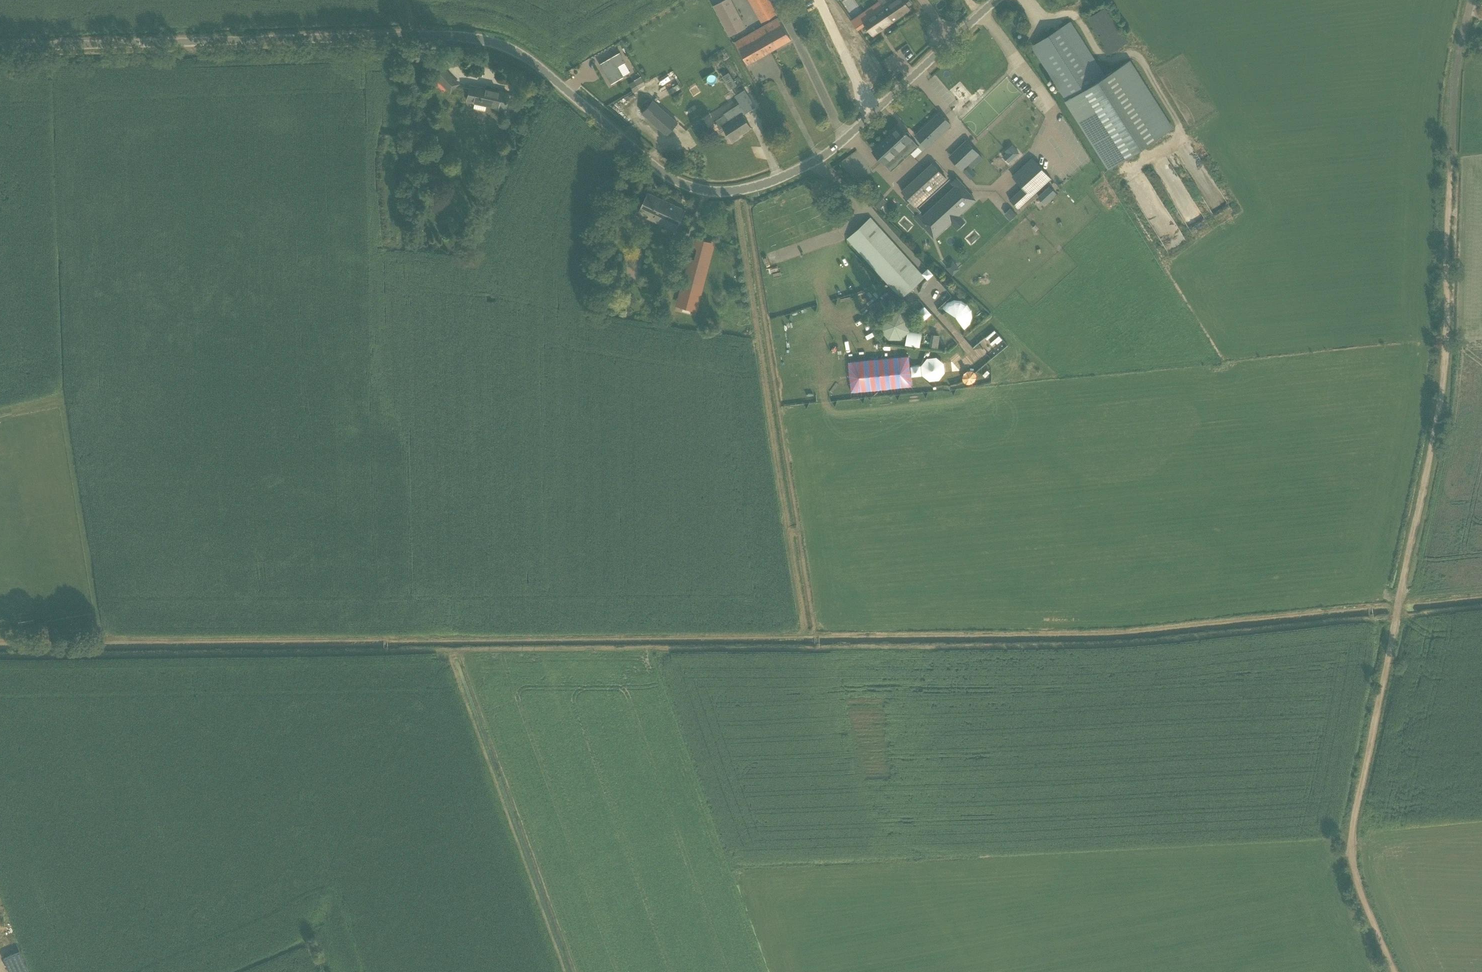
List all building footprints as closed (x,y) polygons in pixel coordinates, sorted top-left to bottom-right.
[(729,36),(746,28),(731,0),(724,0),(714,5),(729,36)] [(762,23),(777,14),(769,0),(749,0),(762,23)] [(893,21),(910,10),(908,6),(911,4),(908,0),(878,0),(880,3),(880,2),(893,21)] [(868,27),(873,35),(893,21),(880,2),(880,3),(870,9),(873,14),(864,21),(868,27)] [(1088,19),(1110,54),(1128,42),(1123,34),(1106,8),(1088,19)] [(1006,20),(1014,32),(1023,27),(1015,15),(1006,20)] [(742,55),(747,64),(791,40),(786,31),(779,18),(735,43),(742,55)] [(1065,102),(1108,169),(1173,128),(1130,60),(1105,76),(1071,22),(1033,47),(1067,100),(1065,102)] [(620,52),(599,64),(610,84),(623,76),(617,66),(625,62),(620,52)] [(441,66),(432,74),(439,82),(450,92),(452,90),(468,94),(466,102),(505,109),(506,104),(508,94),(470,86),(469,89),(456,86),(458,84),(441,66)] [(729,73),(723,77),(726,82),(732,78),(729,73)] [(632,90),(645,84),(642,77),(629,83),(632,90)] [(417,80),(418,87),(426,86),(425,78),(417,80)] [(667,135),(678,123),(652,101),(641,113),(667,135)] [(725,115),(715,122),(720,130),(723,127),(732,142),(740,137),(738,135),(741,133),(741,134),(751,127),(743,115),(748,112),(747,111),(746,111),(741,103),(740,103),(724,114),(725,115)] [(916,135),(928,148),(952,126),(939,113),(916,135)] [(906,132),(900,126),(872,152),(891,172),(918,146),(911,138),(911,135),(908,132),(906,132)] [(979,154),(966,140),(953,153),(961,162),(957,166),(962,170),(979,154)] [(1002,156),(1009,163),(1020,153),(1012,145),(1005,151),(1006,153),(1002,156)] [(501,150),(497,161),(505,164),(509,153),(501,150)] [(852,180),(860,180),(859,156),(840,156),(840,170),(852,170),(852,180)] [(1051,178),(1032,158),(1012,176),(1031,197),(1051,178)] [(946,181),(931,165),(902,191),(917,207),(946,181)] [(966,188),(960,180),(954,186),(923,215),(916,220),(934,238),(976,200),(966,188)] [(1045,205),(1056,193),(1048,185),(1037,198),(1045,205)] [(648,219),(675,232),(685,210),(648,193),(639,211),(649,216),(648,219)] [(879,194),(872,202),(880,209),(887,201),(879,194)] [(1012,210),(1006,215),(1011,220),(1016,214),(1012,210)] [(847,239),(901,298),(925,277),(871,217),(847,239)] [(702,241),(699,249),(710,252),(712,244),(702,241)] [(690,258),(685,280),(700,284),(706,262),(690,258)] [(945,267),(952,274),(959,267),(952,260),(945,267)] [(686,285),(681,304),(693,307),(698,288),(686,285)] [(899,339),(901,338),(903,337),(905,335),(907,333),(908,332),(908,331),(908,330),(909,329),(909,328),(909,326),(910,325),(909,323),(909,322),(909,321),(909,320),(915,314),(907,305),(900,311),(896,310),(894,310),(891,311),(890,311),(888,312),(887,313),(886,314),(885,315),(884,316),(883,317),(882,318),(882,319),(881,321),(881,322),(881,323),(881,325),(881,328),(882,330),(883,333),(885,335),(886,336),(889,338),(892,339),(894,339),(896,339),(898,339),(899,339)] [(931,334),(929,346),(937,347),(939,335),(931,334)] [(88,623),(93,637),(98,635),(93,622),(88,623)] [(0,964),(0,971),(15,971),(10,960),(0,964)]
